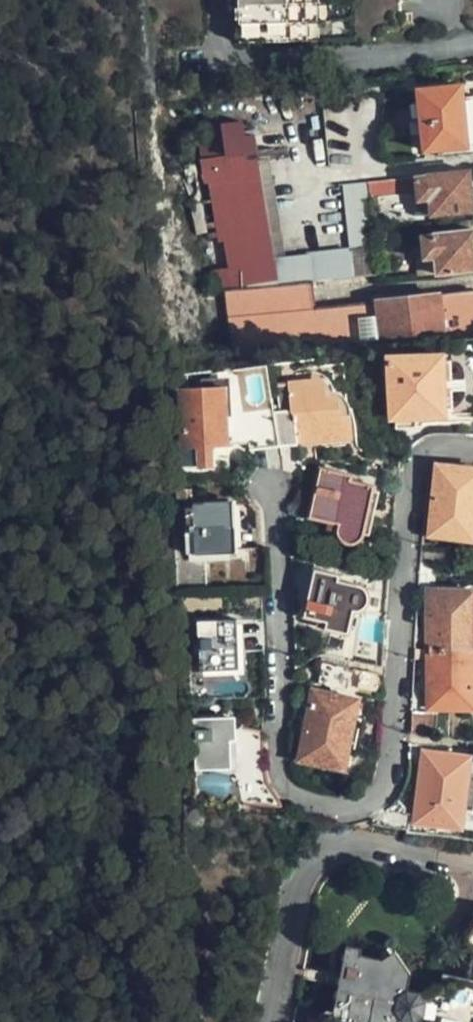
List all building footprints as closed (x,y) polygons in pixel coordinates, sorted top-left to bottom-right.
[(238,43),(310,40),(309,23),(321,22),(320,1),(323,1),(323,0),(237,0),(238,43)] [(449,97),(463,95),(461,84),(448,86),(449,97)] [(463,95),(449,97),(448,86),(418,89),(424,148),(441,146),(442,156),(472,152),(472,94),(463,95)] [(223,240),(240,238),(270,234),(255,132),(246,133),(244,122),(224,125),(228,158),(201,162),(204,185),(215,184),(223,240)] [(471,208),(467,170),(416,176),(419,202),(427,201),(429,213),(471,208)] [(414,175),(345,181),(350,243),(375,241),(371,195),(415,191),(414,175)] [(425,261),(435,259),(436,272),(472,267),(472,230),(423,237),(425,261)] [(240,238),(244,266),(274,262),(270,234),(240,238)] [(240,238),(223,240),(226,269),(183,274),(187,299),(202,297),(247,291),(244,266),(240,238)] [(353,278),(373,276),(369,249),(350,252),(353,278)] [(309,284),(311,284),(312,284),(344,279),(353,278),(350,252),(305,258),(309,284)] [(274,262),(277,288),(309,284),(305,258),(274,262)] [(435,259),(425,261),(426,273),(436,272),(435,259)] [(244,266),(247,291),(248,291),(277,288),(274,262),(244,266)] [(472,336),(472,290),(314,307),(311,284),(309,284),(277,288),(248,291),(247,291),(202,297),(209,370),(268,363),(271,363),(320,356),(351,352),(449,340),(472,336)] [(447,413),(442,355),(384,361),(385,371),(388,420),(394,420),(395,434),(417,432),(416,417),(447,413)] [(300,410),(279,412),(280,443),(351,439),(349,413),(344,411),(343,394),(338,389),(337,388),(337,386),(336,384),(334,382),(333,381),(299,383),(300,410)] [(226,444),(223,386),(178,389),(182,447),(195,447),(196,466),(210,465),(209,446),(226,444)] [(280,443),(279,412),(247,414),(248,446),(280,443)] [(437,465),(429,532),(472,538),(472,469),(437,465)] [(364,535),(370,487),(343,483),(344,478),(316,474),(311,517),(325,519),(323,526),(333,528),(334,534),(337,539),(343,543),(349,545),(355,544),(360,540),(364,535)] [(231,552),(228,505),(183,507),(185,554),(231,552)] [(420,549),(419,562),(455,563),(456,550),(420,549)] [(354,600),(359,596),(360,591),(360,585),(356,581),(351,578),(329,576),(330,571),(310,568),(303,618),(314,621),(322,622),(321,627),(344,631),(349,601),(354,600)] [(427,648),(472,647),(472,590),(427,590),(427,648)] [(379,666),(383,622),(360,619),(355,662),(379,666)] [(237,668),(235,621),(195,623),(197,670),(237,668)] [(427,648),(426,706),(472,708),(472,696),(472,647),(427,648)] [(345,669),(321,664),(317,685),(342,689),(345,669)] [(356,687),(379,692),(378,676),(358,672),(356,687)] [(342,768),(353,702),(309,694),(297,760),(342,768)] [(229,767),(228,722),(195,723),(196,768),(229,767)] [(260,744),(261,729),(236,732),(238,786),(245,787),(247,801),(282,806),(273,795),(262,780),(260,762),(260,744)] [(457,828),(465,763),(458,762),(448,761),(420,758),(415,823),(457,828)] [(465,934),(464,943),(472,953),(468,977),(447,974),(446,983),(437,983),(427,995),(413,992),(416,977),(404,958),(389,969),(385,963),(365,960),(366,953),(351,950),(346,973),(344,990),(340,1012),(327,1018),(327,1021),(405,1021),(408,1019),(410,1019),(422,1021),(472,1021),(472,929),(465,934)] [(389,969),(404,958),(400,951),(385,963),(389,969)] [(344,990),(346,973),(330,970),(327,986),(344,990)]
